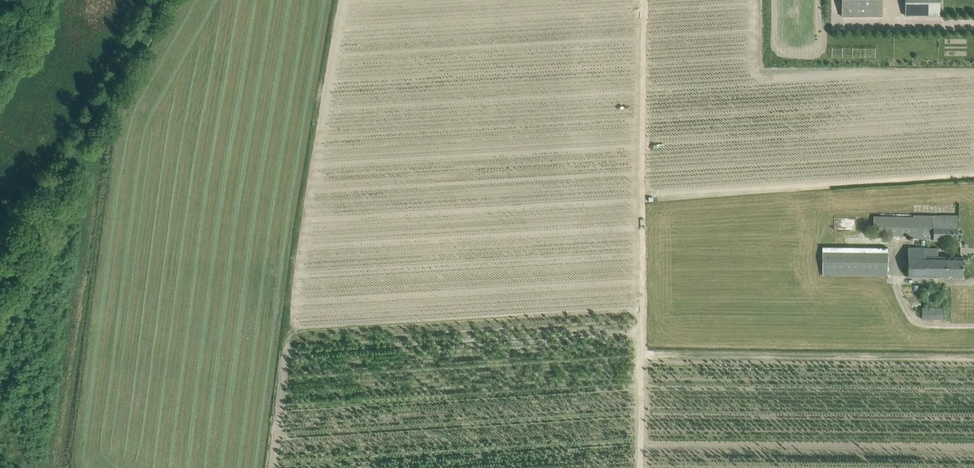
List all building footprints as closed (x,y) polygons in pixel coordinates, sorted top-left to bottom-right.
[(841,15),(882,15),(883,0),(841,0),(841,15)] [(906,16),(940,16),(940,0),(906,0),(906,16)] [(933,240),(958,240),(958,216),(913,215),(913,217),(874,216),(873,234),(917,236),(917,238),(933,238),(933,240)] [(888,247),(822,247),(822,275),(888,275),(888,247)] [(937,256),(938,248),(908,248),(907,276),(963,277),(963,257),(937,256)] [(944,318),(943,306),(922,307),(922,319),(944,318)]
